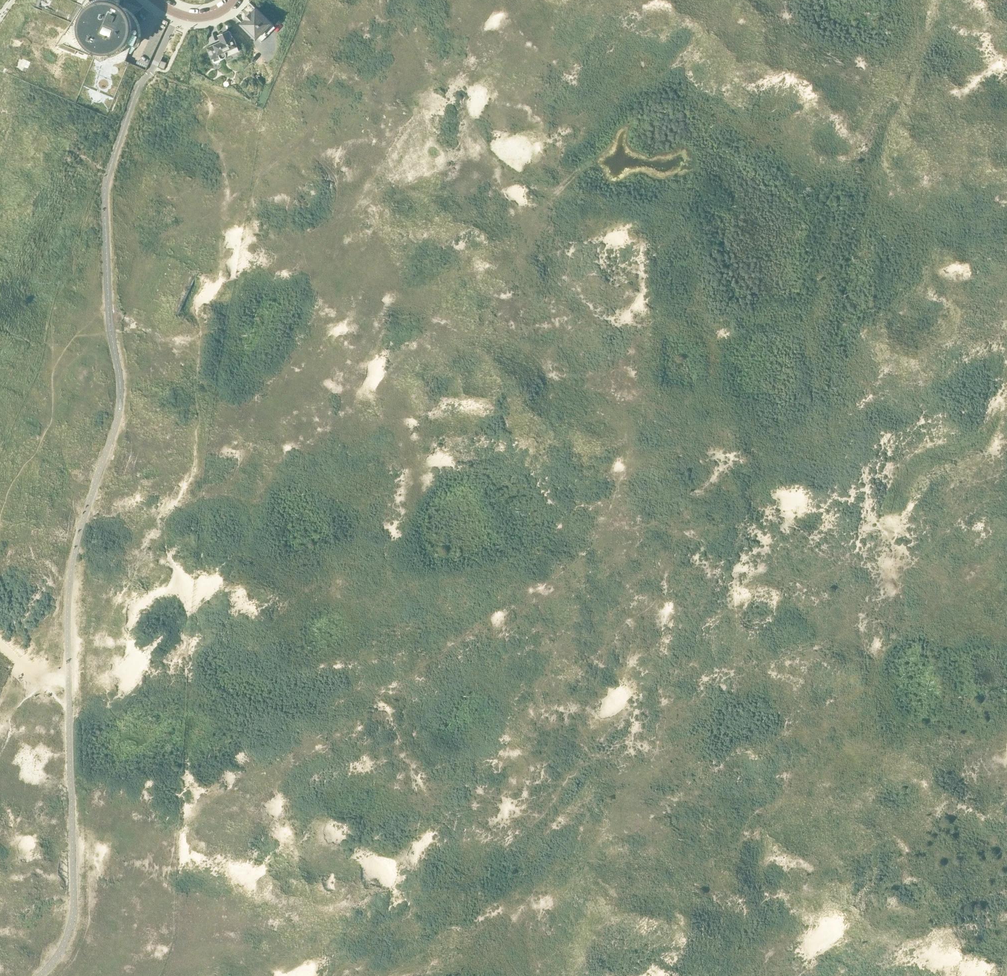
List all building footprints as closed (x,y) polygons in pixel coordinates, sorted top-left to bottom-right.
[(95,0),(92,8),(86,6),(87,6),(86,5),(80,15),(80,16),(81,15),(83,16),(80,25),(76,23),(75,22),(69,32),(70,33),(70,32),(73,33),(69,43),(97,54),(99,50),(107,53),(106,56),(108,56),(111,56),(113,56),(115,56),(117,55),(119,54),(121,54),(122,53),(124,52),(126,51),(127,49),(129,48),(131,46),(132,44),(133,43),(134,43),(130,52),(132,53),(134,51),(135,49),(137,47),(137,46),(138,44),(139,43),(139,42),(139,40),(140,39),(140,36),(140,35),(140,33),(140,32),(140,30),(140,28),(140,27),(139,25),(138,23),(138,22),(136,20),(135,18),(134,16),(140,10),(139,9),(135,13),(119,7),(122,0),(95,0)] [(258,9),(243,23),(258,38),(272,23),(258,9)] [(229,60),(228,56),(227,54),(226,51),(238,46),(234,37),(233,38),(230,32),(221,36),(224,42),(209,48),(213,57),(220,54),(220,56),(222,58),(224,59),(226,61),(229,60)]
